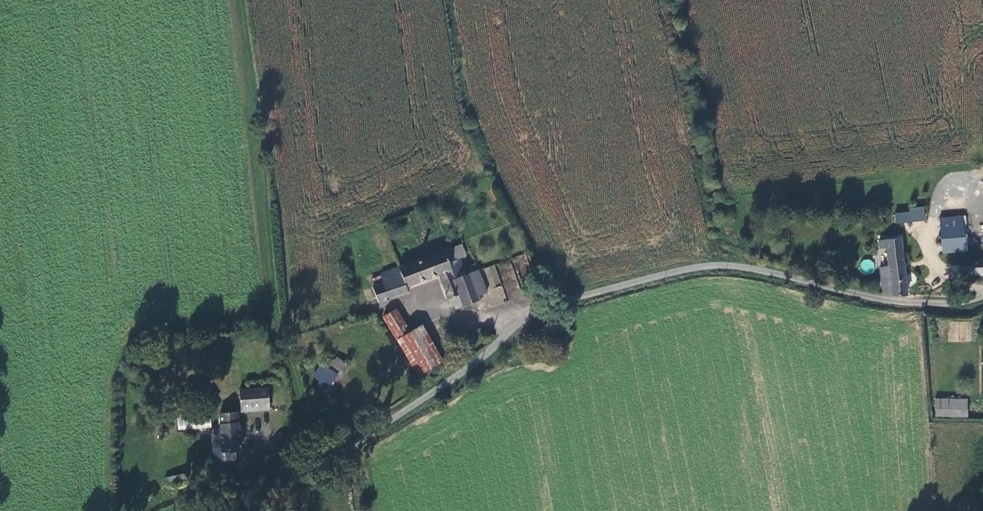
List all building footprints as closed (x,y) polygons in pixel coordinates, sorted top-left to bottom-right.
[(918,211),(898,213),(900,229),(920,227),(918,211)] [(942,219),(942,226),(965,225),(965,218),(942,219)] [(965,225),(942,226),(943,253),(966,252),(965,225)] [(905,274),(899,239),(876,241),(876,250),(888,249),(890,272),(881,273),(882,281),(905,281),(905,274)] [(459,277),(453,259),(447,261),(443,250),(376,274),(378,284),(366,287),(372,302),(398,293),(398,289),(431,277),(444,308),(455,305),(458,309),(474,303),(480,298),(471,273),(459,277)] [(961,261),(962,275),(982,274),(982,261),(961,261)] [(490,285),(500,282),(495,265),(484,268),(490,285)] [(907,294),(905,281),(882,281),(883,293),(907,294)] [(390,314),(377,319),(391,344),(415,375),(429,366),(410,333),(402,337),(390,314)] [(346,368),(331,357),(310,383),(319,390),(333,371),(340,376),(346,368)] [(236,395),(237,412),(267,411),(266,392),(244,393),(244,395),(236,395)] [(966,399),(935,400),(935,417),(967,417),(966,399)] [(227,413),(217,413),(219,453),(236,452),(234,413),(227,413)] [(177,417),(177,429),(211,430),(211,418),(177,417)]
